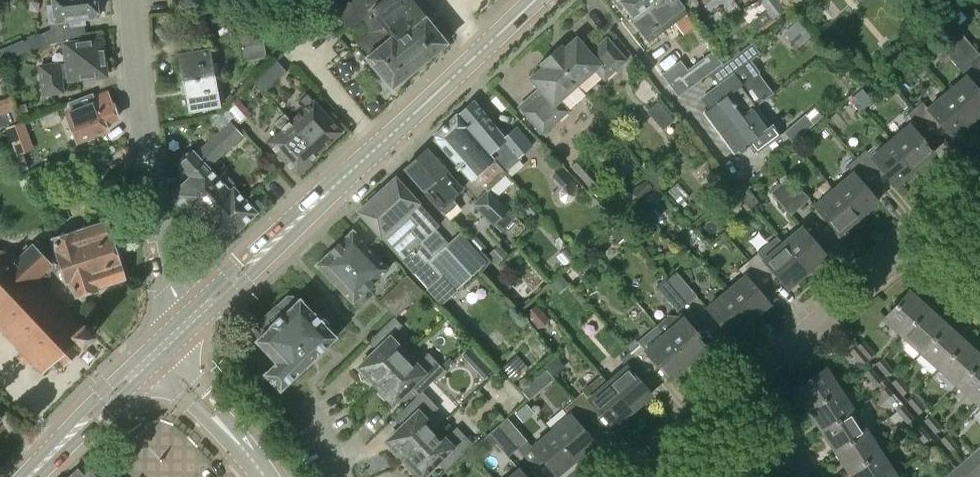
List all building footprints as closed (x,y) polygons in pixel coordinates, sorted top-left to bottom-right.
[(52,6),(47,7),(49,23),(54,23),(70,21),(70,26),(84,24),(83,19),(97,18),(95,0),(51,0),(52,6)] [(383,0),(349,0),(334,12),(348,29),(359,20),(383,0)] [(359,20),(369,33),(357,42),(368,55),(365,58),(375,71),(367,77),(381,94),(389,87),(390,89),(445,43),(410,0),(383,0),(359,20)] [(619,9),(623,6),(648,40),(685,13),(675,0),(613,0),(619,9)] [(756,1),(766,13),(771,20),(782,11),(774,0),(758,0),(756,1)] [(259,21),(235,25),(238,46),(263,43),(263,41),(259,21)] [(827,22),(819,28),(824,34),(832,28),(827,22)] [(791,31),(802,43),(810,35),(799,23),(791,31)] [(947,41),(979,77),(979,54),(979,55),(958,31),(947,41)] [(42,45),(38,34),(22,41),(27,52),(42,45)] [(559,46),(553,51),(548,55),(576,86),(594,70),(603,80),(625,61),(606,39),(589,54),(575,38),(562,50),(559,46)] [(62,79),(69,78),(69,79),(104,75),(100,41),(65,45),(55,46),(58,62),(26,68),(29,95),(40,94),(40,96),(63,94),(62,79)] [(947,41),(939,47),(964,77),(943,95),(968,124),(979,113),(979,93),(976,89),(979,86),(979,77),(947,41)] [(263,43),(238,46),(241,61),(266,58),(263,43)] [(718,133),(770,95),(755,75),(759,73),(750,61),(760,54),(752,43),(734,56),(743,67),(710,91),(717,102),(703,112),(718,133)] [(182,83),(214,78),(209,48),(177,54),(182,83)] [(538,64),(541,68),(529,79),(538,90),(518,107),(541,134),(584,96),(576,86),(548,55),(538,64)] [(253,80),(264,91),(284,70),(274,60),(253,80)] [(668,85),(677,97),(701,79),(691,67),(668,85)] [(214,78),(182,83),(187,113),(220,107),(214,78)] [(872,102),(862,90),(853,98),(863,110),(872,102)] [(76,141),(107,130),(104,123),(117,118),(112,105),(110,105),(106,94),(93,98),(92,94),(80,99),(83,107),(66,113),(76,141)] [(283,114),(318,153),(341,132),(313,101),(306,94),(296,103),(302,110),(290,121),(284,114),(283,114)] [(770,95),(718,133),(733,154),(748,143),(756,153),(779,135),(771,124),(769,126),(755,107),(770,95)] [(968,124),(943,95),(927,109),(921,102),(911,110),(931,133),(940,126),(951,138),(968,124)] [(239,124),(247,116),(233,101),(225,108),(239,124)] [(472,101),(457,115),(505,171),(521,158),(519,156),(531,146),(515,127),(503,138),(472,101)] [(26,118),(21,107),(11,111),(15,122),(26,118)] [(9,110),(0,113),(0,127),(13,121),(9,110)] [(931,133),(911,110),(902,118),(908,125),(888,142),(913,170),(933,153),(923,141),(931,133)] [(318,153),(283,114),(274,123),(280,130),(266,143),(295,174),(296,173),(299,176),(312,164),(309,161),(318,153)] [(505,171),(457,115),(457,114),(456,115),(456,114),(434,135),(433,140),(470,182),(475,187),(479,183),(486,191),(488,190),(507,173),(505,171)] [(813,124),(812,123),(805,115),(804,114),(782,132),(791,143),(813,124)] [(12,140),(28,134),(23,122),(7,128),(12,140)] [(241,136),(229,122),(220,131),(232,144),(241,136)] [(218,157),(232,144),(220,131),(206,144),(218,157)] [(913,170),(888,142),(870,157),(864,150),(854,159),(874,182),(884,174),(894,187),(913,170)] [(178,215),(217,178),(207,168),(218,157),(206,144),(195,154),(192,151),(178,165),(189,177),(170,194),(183,208),(176,214),(178,215)] [(462,189),(426,149),(403,169),(439,210),(445,216),(457,205),(451,199),(462,189)] [(569,166),(587,187),(598,178),(580,157),(569,166)] [(267,174),(274,167),(267,159),(259,166),(267,174)] [(851,174),(832,190),(857,218),(877,202),(866,189),(874,182),(854,159),(845,167),(851,174)] [(574,196),(578,188),(560,168),(552,176),(562,187),(559,192),(559,198),(564,202),(570,201),(574,196)] [(779,184),(799,207),(808,198),(789,176),(779,184)] [(454,292),(440,277),(426,262),(432,257),(419,243),(438,226),(394,177),(356,212),(413,274),(414,274),(427,289),(440,303),(454,292)] [(229,191),(217,178),(178,215),(187,226),(190,223),(204,238),(198,244),(209,256),(216,250),(256,213),(256,212),(262,206),(251,195),(245,201),(233,188),(229,191)] [(653,188),(647,181),(633,192),(640,200),(653,188)] [(799,207),(779,184),(769,192),(789,215),(799,207)] [(516,215),(488,190),(464,215),(492,241),(516,215)] [(857,218),(832,190),(813,206),(838,235),(857,218)] [(55,253),(58,260),(65,284),(70,283),(75,297),(97,290),(96,288),(124,280),(105,222),(51,239),(55,253)] [(626,236),(616,225),(609,231),(619,242),(626,236)] [(781,244),(806,273),(825,256),(801,227),(781,244)] [(387,269),(374,256),(351,231),(316,264),(352,303),(387,269)] [(55,253),(48,256),(43,241),(32,245),(32,244),(19,256),(12,254),(9,256),(6,253),(0,251),(0,330),(19,350),(17,357),(22,363),(30,361),(41,373),(57,357),(63,364),(74,353),(69,347),(75,341),(82,348),(94,336),(82,324),(80,326),(39,282),(45,276),(45,275),(52,269),(49,266),(54,261),(58,260),(55,253)] [(506,253),(498,244),(488,254),(496,263),(506,253)] [(806,273),(781,244),(763,260),(757,253),(747,261),(767,284),(776,277),(786,289),(806,273)] [(556,256),(564,265),(573,258),(565,249),(556,256)] [(767,284),(747,261),(737,269),(743,276),(725,292),(750,321),(769,305),(758,292),(767,284)] [(582,277),(572,265),(562,273),(572,285),(582,277)] [(666,281),(685,303),(695,295),(675,272),(666,281)] [(403,298),(388,311),(395,318),(422,292),(406,275),(379,301),(385,308),(399,294),(403,298)] [(552,283),(559,292),(568,285),(560,276),(552,283)] [(685,303),(666,281),(656,289),(675,312),(685,303)] [(901,336),(926,308),(907,291),(882,319),(901,336)] [(750,321),(725,292),(705,309),(730,338),(750,321)] [(279,391),(311,360),(335,337),(334,337),(342,329),(328,315),(321,323),(298,299),(255,341),(275,362),(263,374),(279,391)] [(534,306),(525,314),(538,328),(547,320),(534,306)] [(926,308),(901,336),(919,353),(945,325),(926,308)] [(375,385),(406,355),(389,337),(401,326),(393,317),(373,336),(381,345),(358,367),(362,371),(360,376),(367,383),(372,382),(375,385)] [(663,334),(687,364),(707,346),(682,318),(663,334)] [(687,364),(663,334),(656,325),(636,342),(638,344),(628,353),(648,375),(657,367),(668,380),(687,364)] [(945,325),(919,353),(938,369),(963,341),(945,325)] [(863,340),(856,346),(867,359),(874,353),(863,340)] [(963,341),(938,369),(956,386),(979,360),(979,357),(963,341)] [(867,359),(856,346),(849,353),(860,366),(867,359)] [(468,364),(479,354),(472,347),(461,357),(468,364)] [(406,355),(375,385),(378,388),(376,393),(384,400),(388,399),(392,403),(415,381),(423,389),(444,370),(427,353),(415,365),(406,355)] [(625,367),(606,383),(631,412),(651,395),(640,382),(648,375),(628,353),(619,360),(625,367)] [(512,383),(528,368),(516,355),(500,370),(512,383)] [(874,364),(885,377),(893,371),(882,358),(874,364)] [(956,386),(975,403),(979,397),(979,360),(956,386)] [(882,380),(872,368),(871,367),(863,374),(874,387),(882,380)] [(807,410),(838,390),(824,368),(793,389),(807,410)] [(545,371),(539,376),(546,385),(552,380),(545,371)] [(890,383),(901,396),(909,390),(898,376),(890,383)] [(582,392),(571,402),(591,424),(601,415),(612,428),(631,412),(606,383),(588,398),(582,392)] [(897,399),(886,386),(878,393),(890,406),(897,399)] [(852,410),(838,390),(807,410),(820,431),(852,410)] [(403,459),(434,429),(425,420),(437,408),(421,391),(400,412),(407,420),(386,441),(390,446),(388,450),(396,458),(400,456),(403,459)] [(914,395),(906,402),(917,415),(925,408),(914,395)] [(591,424),(571,402),(563,408),(569,415),(548,433),(573,461),(594,443),(583,431),(591,424)] [(914,418),(903,405),(895,412),(906,425),(914,418)] [(852,410),(820,431),(834,452),(866,431),(852,410)] [(930,415),(922,422),(934,435),(941,428),(930,415)] [(497,426),(516,448),(525,440),(506,418),(497,426)] [(931,437),(919,424),(912,431),(923,444),(931,437)] [(516,448),(497,426),(488,434),(506,457),(516,448)] [(434,429),(403,459),(406,462),(405,467),(412,474),(416,473),(420,476),(421,476),(444,455),(452,463),(472,444),(456,427),(443,439),(434,429)] [(879,452),(866,431),(834,452),(848,473),(879,452)] [(573,461),(548,433),(530,448),(555,476),(573,461)] [(939,440),(950,453),(958,447),(946,433),(939,440)] [(947,456),(935,443),(928,450),(939,463),(947,456)] [(968,456),(979,469),(979,450),(978,448),(968,456)] [(879,452),(848,473),(851,476),(887,476),(893,473),(879,452)] [(968,456),(959,464),(970,476),(979,476),(979,469),(968,456)] [(91,459),(89,457),(73,472),(78,476),(107,476),(91,459)] [(946,476),(962,476),(954,468),(945,476),(946,476)] [(509,476),(525,476),(518,469),(509,476)]
